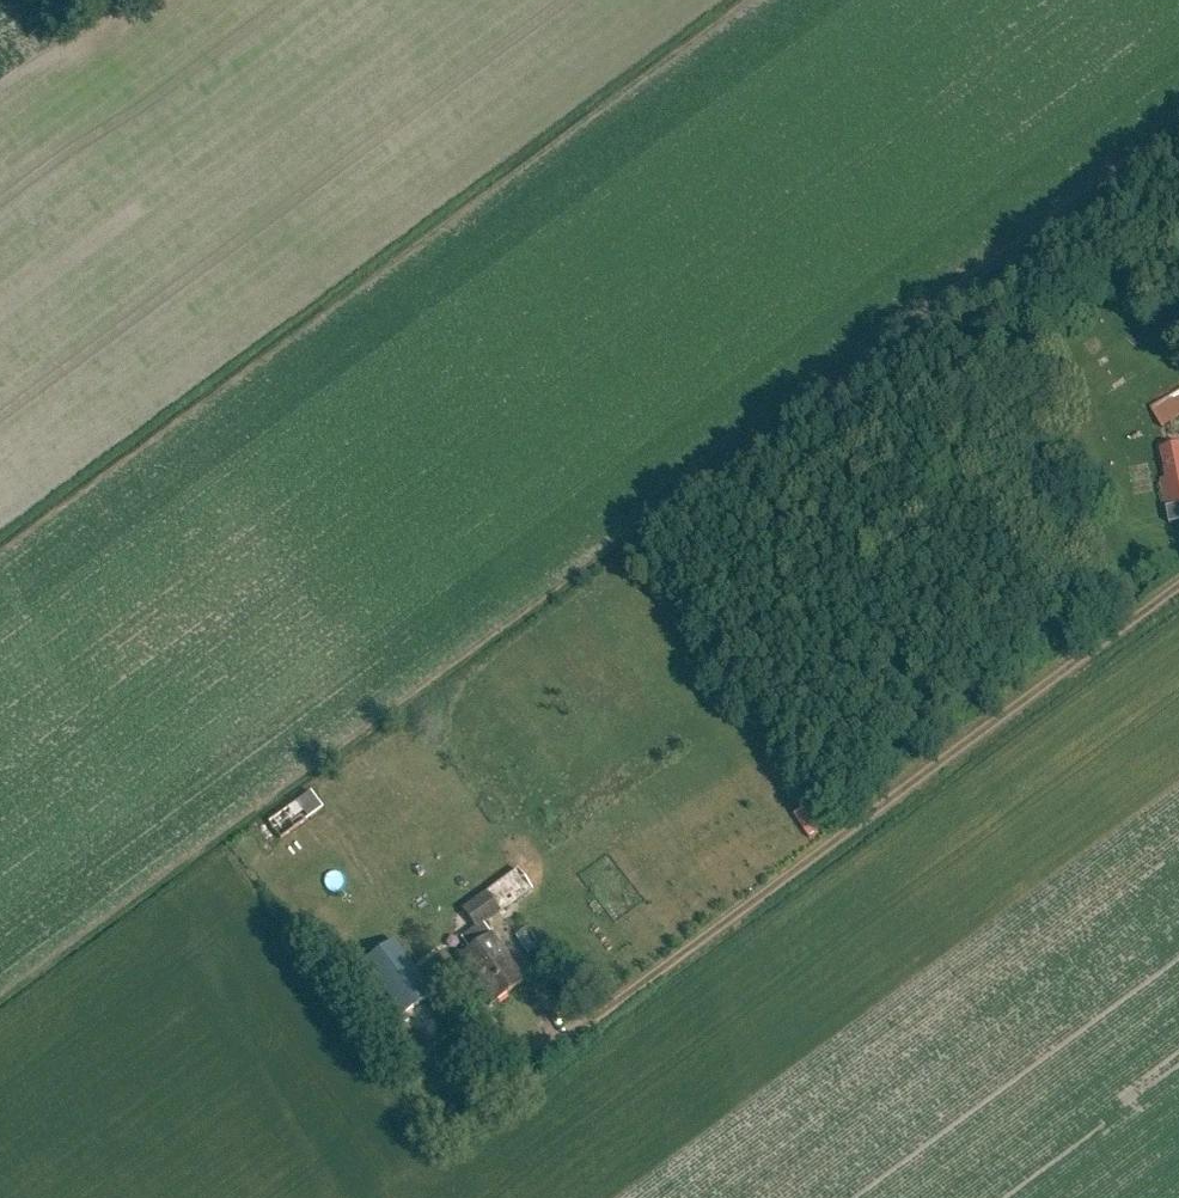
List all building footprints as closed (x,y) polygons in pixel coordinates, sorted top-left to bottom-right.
[(1178,418),(1178,391),(1152,407),(1163,427),(1178,418)] [(1161,449),(1167,478),(1160,480),(1166,509),(1178,507),(1178,445),(1161,449)] [(310,790),(268,820),(281,838),(323,807),(310,790)] [(469,950),(461,956),(493,1002),(526,985),(483,924),(531,889),(518,870),(461,910),(475,930),(462,939),(469,950)] [(433,991),(393,938),(361,962),(401,1016),(433,991)]
